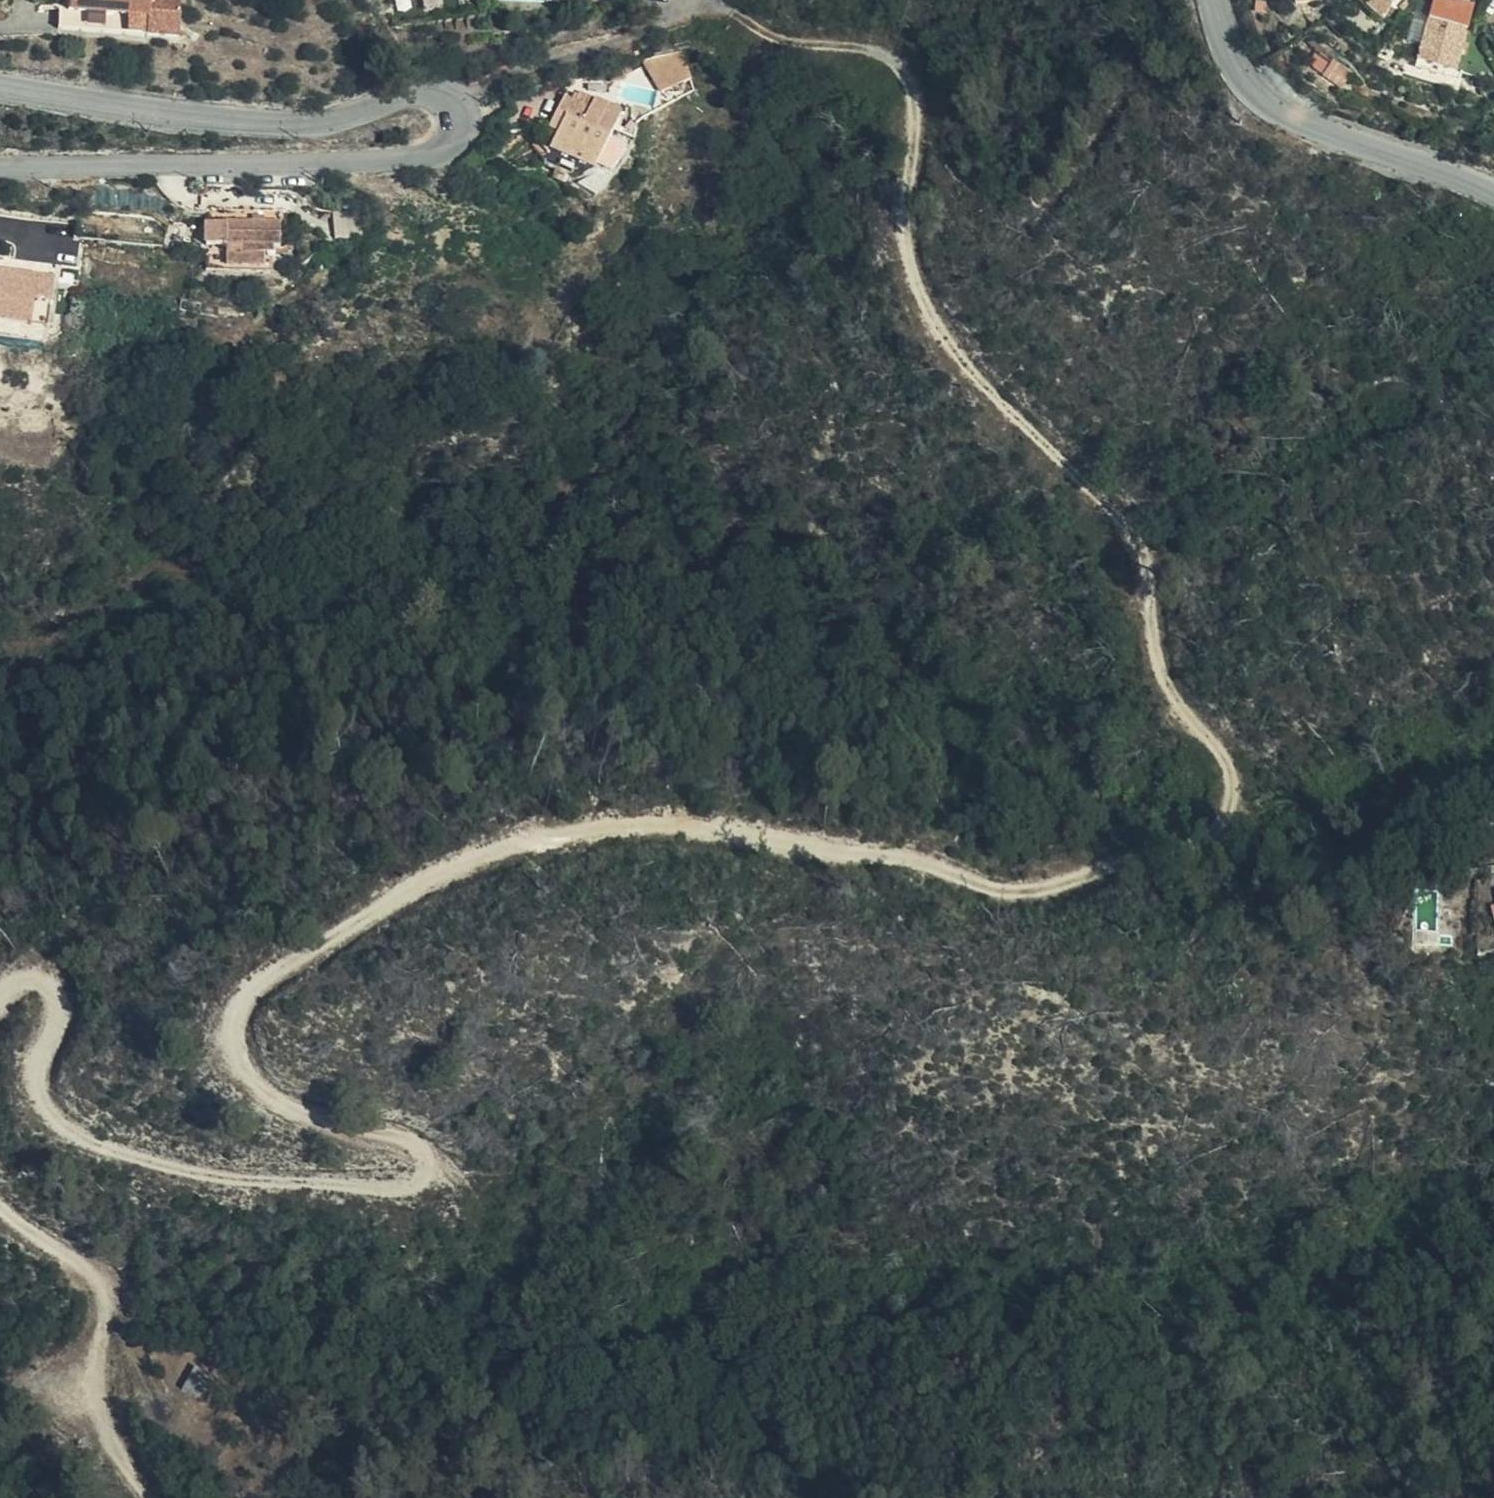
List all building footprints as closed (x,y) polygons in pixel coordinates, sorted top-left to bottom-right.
[(155,43),(159,0),(47,0),(47,14),(39,13),(38,36),(155,43)] [(1279,0),(1255,0),(1257,10),(1280,5),(1279,0)] [(1420,0),(1419,0),(1401,0),(1398,18),(1418,23),(1420,0)] [(1441,27),(1446,15),(1447,5),(1420,0),(1418,23),(1435,26),(1441,27)] [(1429,66),(1435,26),(1418,23),(1398,18),(1397,18),(1390,58),(1429,66)] [(1328,55),(1300,36),(1288,54),(1315,72),(1328,55)] [(693,75),(685,50),(647,59),(664,88),(693,75)] [(589,148),(603,154),(624,108),(596,96),(591,108),(564,96),(554,118),(568,125),(563,137),(549,167),(576,179),(578,174),(585,178),(591,166),(582,162),(589,148)] [(568,125),(554,118),(548,130),(563,137),(568,125)] [(596,168),(603,154),(589,148),(582,162),(591,166),(596,168)] [(364,210),(337,212),(338,238),(366,236),(364,210)] [(219,244),(219,222),(208,222),(208,267),(231,267),(231,244),(219,244)] [(284,222),(219,222),(219,244),(231,244),(231,267),(266,267),(266,245),(284,245),(284,222)] [(34,280),(33,280),(0,277),(0,307),(14,309),(15,301),(32,303),(34,280)] [(0,307),(0,327),(12,328),(14,309),(0,307)]
